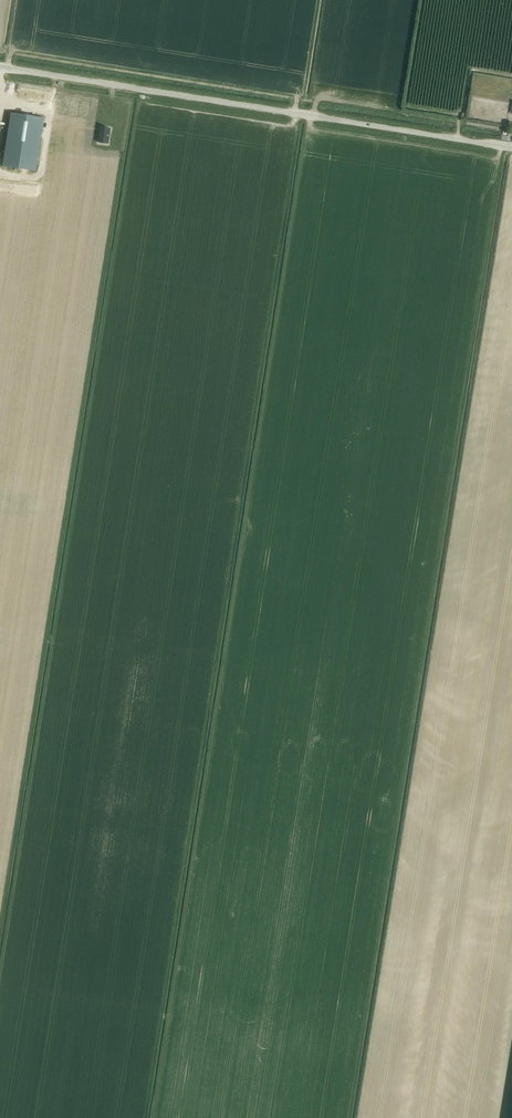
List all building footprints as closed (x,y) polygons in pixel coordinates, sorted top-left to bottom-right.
[(11,114),(3,167),(36,172),(44,119),(11,114)] [(101,127),(99,142),(109,144),(111,129),(101,127)]
